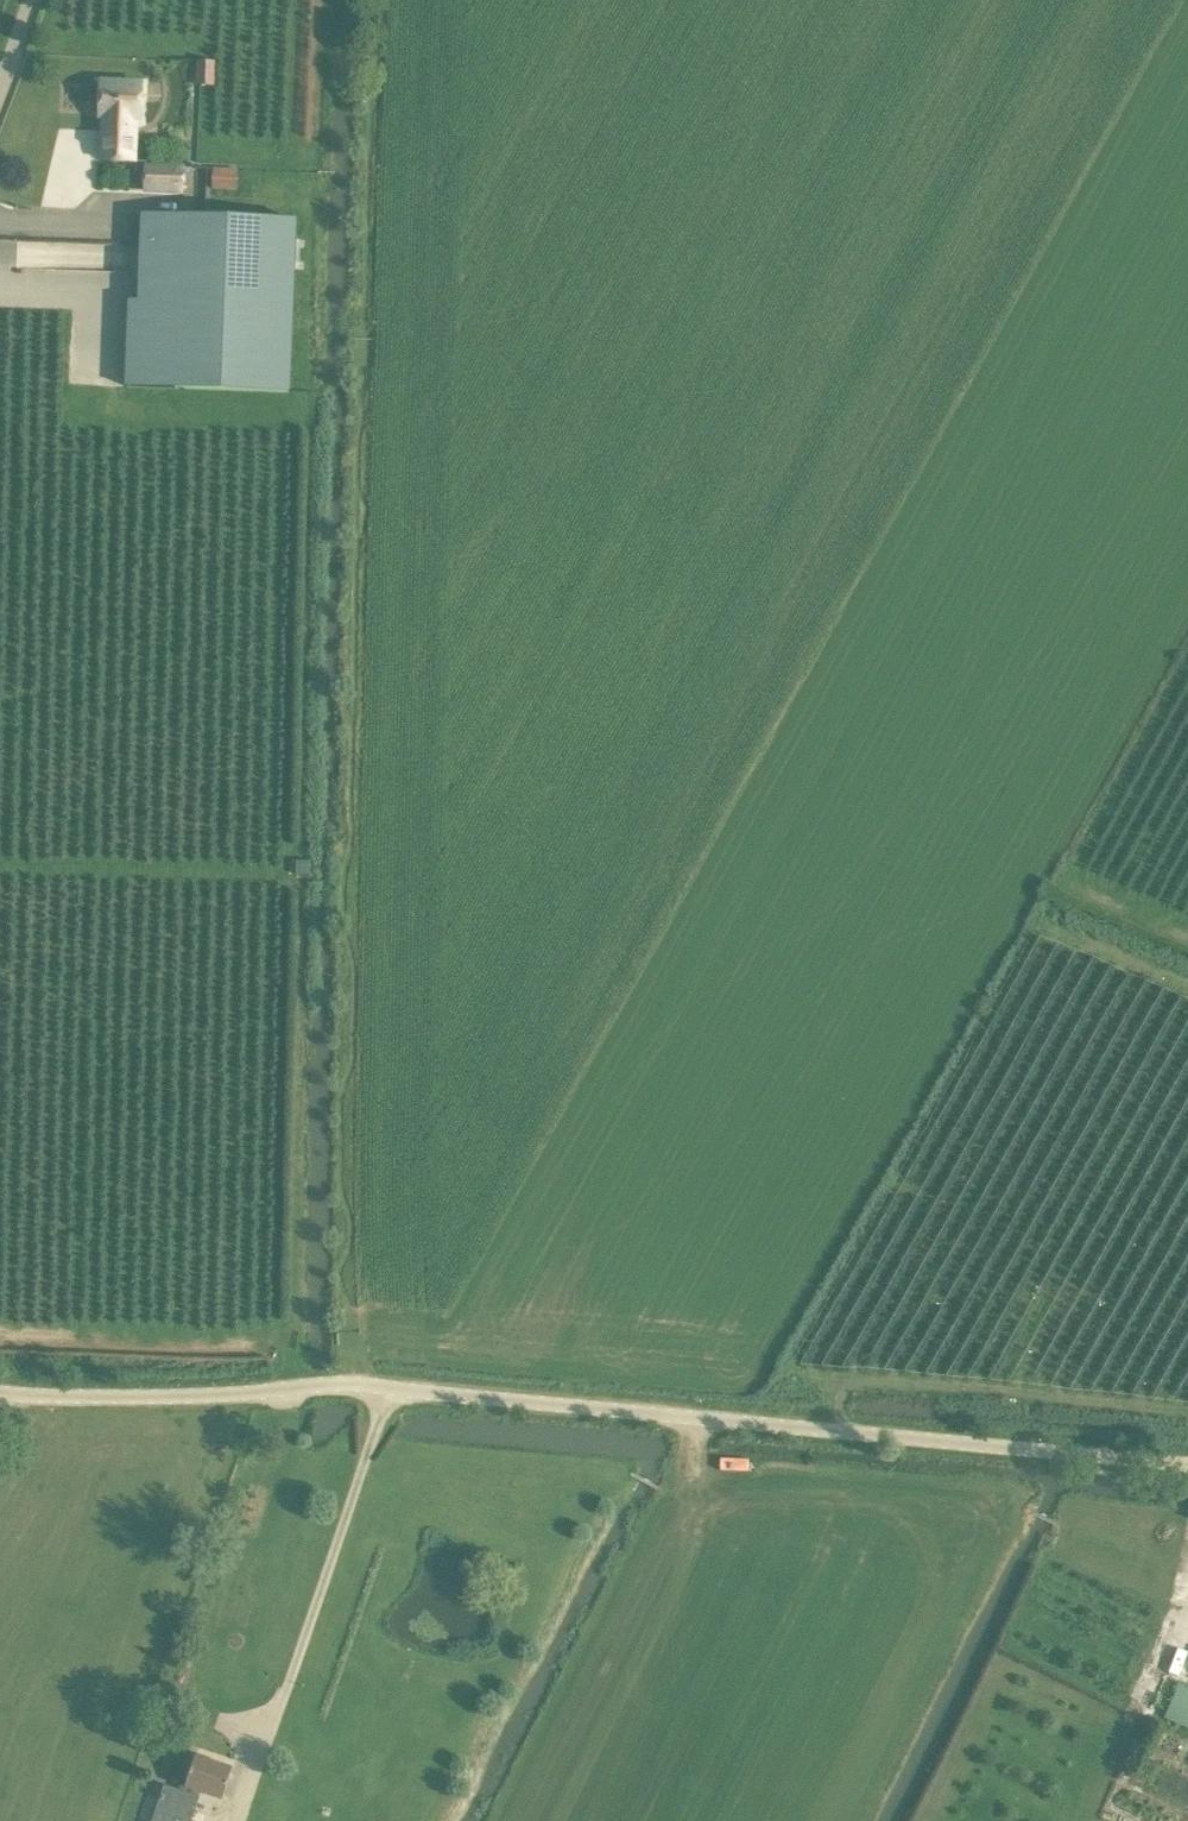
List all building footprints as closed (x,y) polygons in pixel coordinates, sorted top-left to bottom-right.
[(215,83),(217,59),(196,58),(195,82),(215,83)] [(141,118),(143,83),(101,82),(99,116),(107,117),(107,129),(104,129),(103,160),(134,161),(135,117),(141,118)] [(146,166),(145,190),(183,192),(184,168),(146,166)] [(213,167),(213,184),(239,184),(238,167),(213,167)] [(142,213),(140,274),(139,301),(130,300),(127,387),(290,393),(296,219),(142,213)] [(1180,1684),(1164,1719),(1187,1729),(1187,1688),(1180,1684)] [(195,1757),(185,1788),(200,1794),(222,1801),(233,1770),(195,1757)] [(153,1820),(191,1820),(200,1794),(185,1788),(181,1786),(179,1792),(164,1787),(153,1820)]
